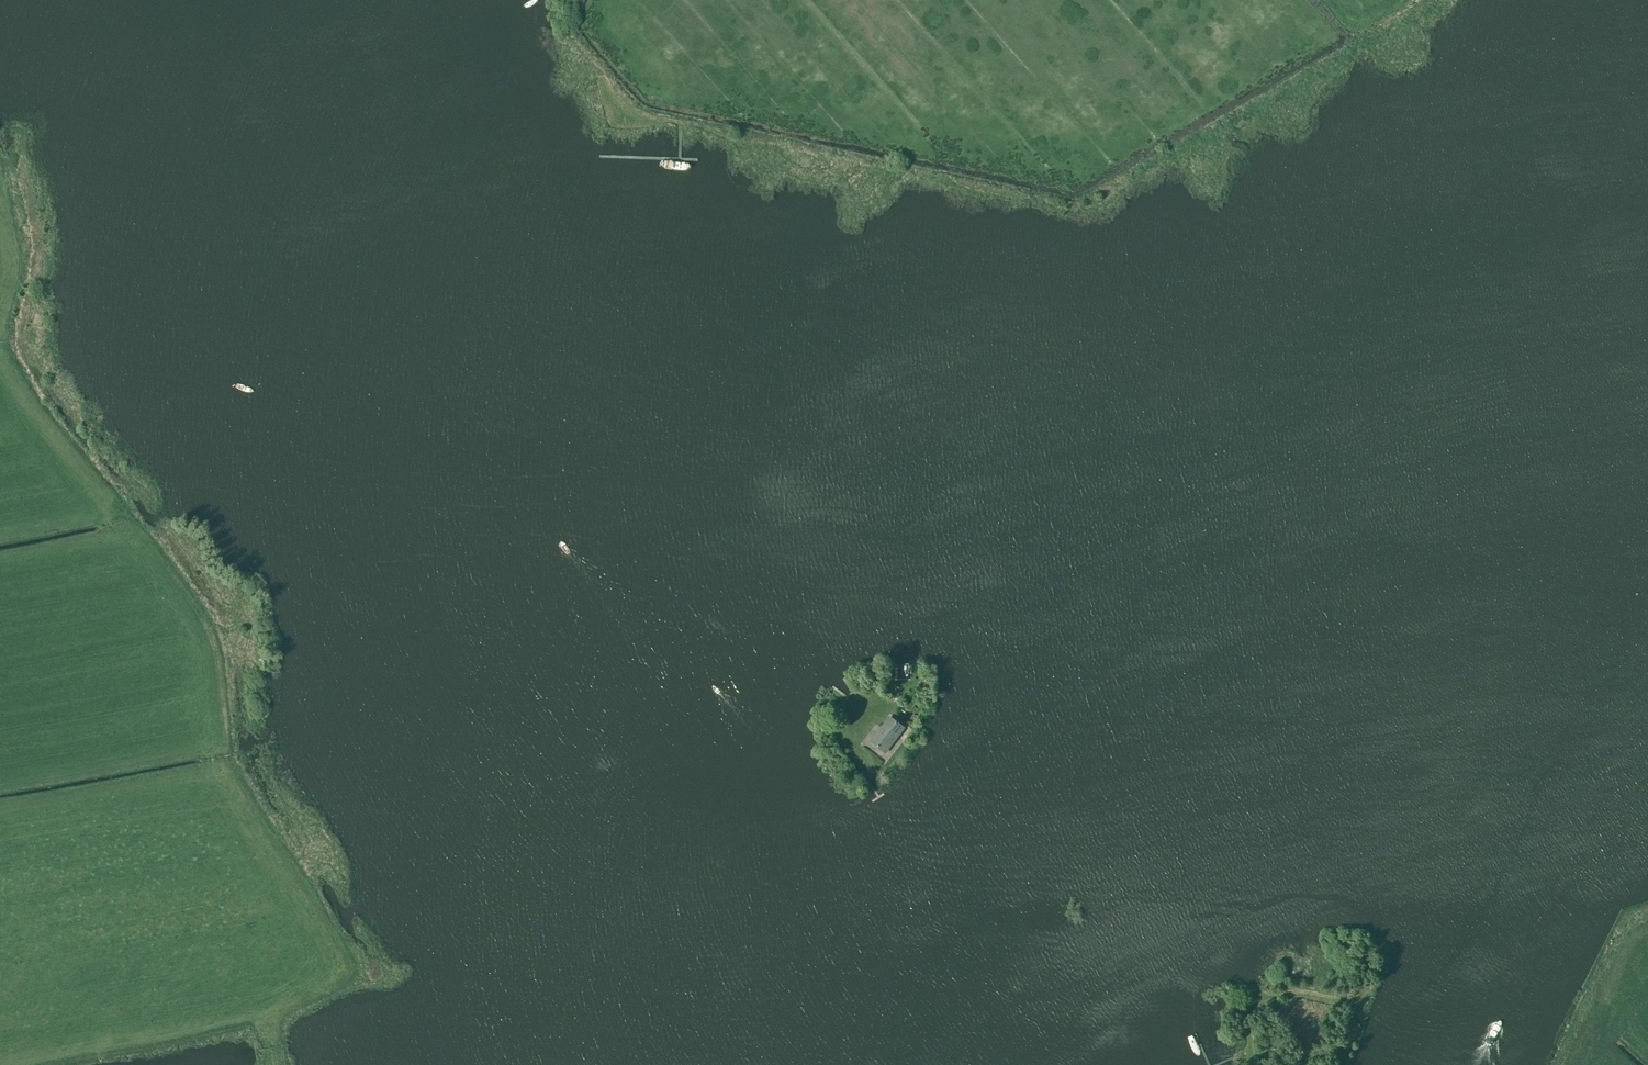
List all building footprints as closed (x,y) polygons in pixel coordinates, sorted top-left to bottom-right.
[(905,728),(889,716),(869,742),(885,754),(905,728)]
